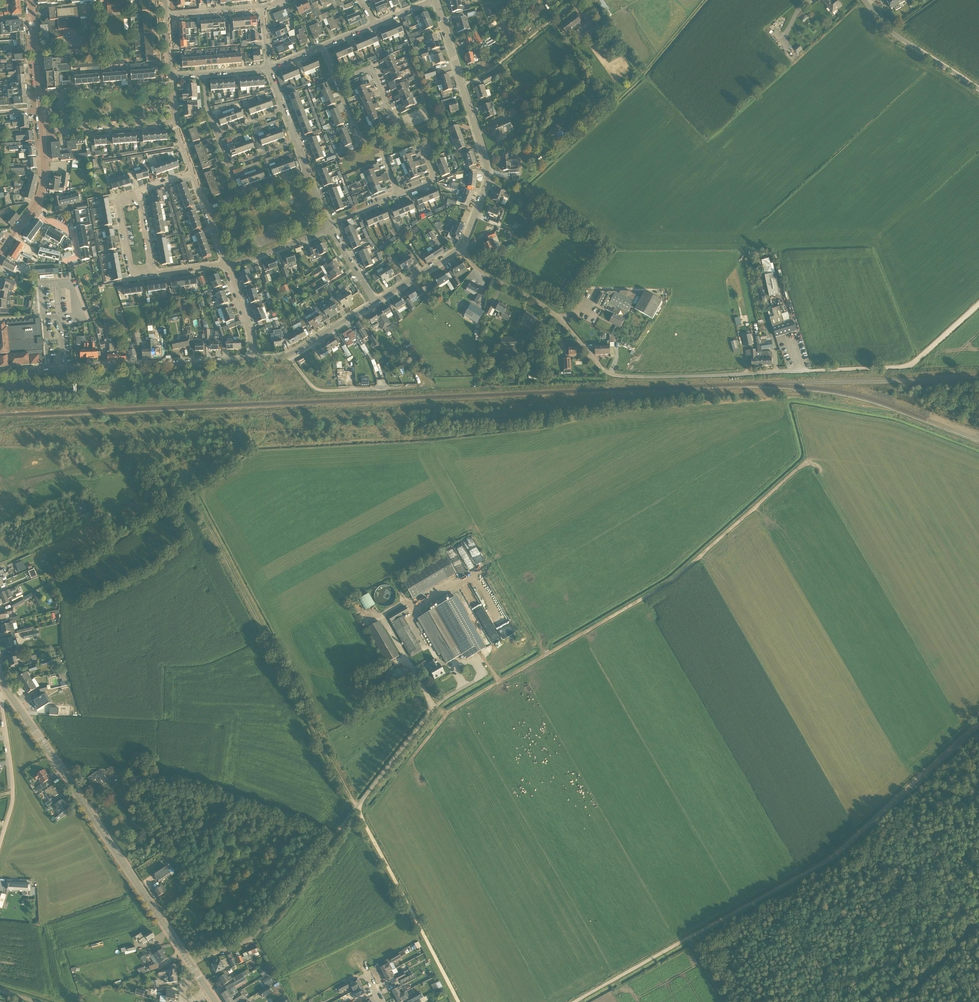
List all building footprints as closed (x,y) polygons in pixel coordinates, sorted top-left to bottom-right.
[(21,10),(21,7),(20,1),(15,2),(11,2),(11,3),(3,4),(3,0),(1,0),(0,0),(0,3),(1,3),(1,8),(7,7),(7,11),(21,10)] [(107,1),(108,13),(112,12),(124,11),(129,11),(128,0),(125,0),(123,0),(112,1),(107,1)] [(295,4),(297,9),(299,12),(300,15),(305,13),(306,15),(311,13),(309,6),(307,2),(306,0),(302,2),(296,5),(295,4)] [(335,0),(333,0),(332,1),(331,0),(320,0),(322,7),(326,5),(327,6),(332,4),(335,9),(338,8),(336,2),(335,0)] [(374,3),(378,13),(387,9),(383,0),(382,0),(374,3)] [(452,12),(456,12),(456,13),(462,12),(462,10),(461,7),(460,0),(450,0),(452,12)] [(842,6),(837,0),(834,0),(832,1),(832,0),(822,0),(832,13),(838,9),(842,6)] [(887,1),(891,9),(894,7),(896,11),(902,7),(900,4),(905,1),(904,0),(889,0),(887,1)] [(314,10),(317,16),(318,16),(321,15),(318,8),(316,2),(312,4),(315,10),(314,10)] [(77,8),(77,3),(72,4),(69,4),(69,5),(62,5),(56,7),(57,8),(49,9),(50,21),(48,21),(46,23),(46,25),(40,26),(41,42),(40,43),(43,47),(47,45),(46,44),(50,44),(49,37),(51,37),(51,39),(63,37),(63,30),(70,29),(70,30),(81,30),(80,17),(78,17),(78,8),(77,8)] [(492,6),(483,9),(486,18),(495,15),(492,6)] [(284,13),(283,11),(283,10),(273,14),(276,22),(279,20),(280,23),(282,22),(285,21),(286,21),(293,17),(291,13),(289,8),(285,10),(288,16),(284,18),(282,14),(284,13)] [(476,15),(474,9),(466,11),(468,17),(476,15)] [(7,11),(4,11),(4,15),(12,14),(12,18),(17,18),(22,18),(21,15),(22,15),(21,10),(7,11)] [(350,16),(346,18),(347,18),(348,20),(349,25),(357,22),(360,21),(360,20),(357,13),(352,15),(350,16)] [(430,20),(427,13),(415,18),(417,21),(418,25),(430,20)] [(586,23),(579,14),(560,29),(563,33),(565,31),(567,33),(573,29),(575,32),(582,27),(582,26),(586,23)] [(197,29),(196,27),(196,22),(196,17),(191,18),(191,23),(188,23),(179,24),(179,30),(188,29),(194,29),(197,29)] [(341,28),(339,24),(339,23),(340,23),(338,19),(334,21),(332,17),(327,19),(331,31),(337,28),(337,30),(341,28)] [(244,18),(245,30),(250,29),(250,32),(253,32),(253,29),(251,29),(250,18),(244,18)] [(458,32),(463,31),(469,29),(466,18),(455,21),(458,32)] [(238,19),(232,19),(233,31),(238,30),(238,33),(241,33),(241,30),(239,30),(238,19)] [(221,32),(219,32),(218,20),(212,21),(213,29),(213,32),(216,32),(217,32),(218,35),(221,34),(221,32)] [(418,25),(419,28),(421,32),(433,27),(430,20),(418,25)] [(23,32),(22,21),(1,23),(1,24),(0,24),(0,36),(10,35),(10,34),(23,32)] [(206,21),(200,22),(201,25),(198,25),(198,30),(201,30),(201,33),(206,33),(206,36),(209,35),(209,33),(207,33),(206,21)] [(495,21),(487,26),(489,29),(495,25),(494,23),(496,22),(495,21)] [(596,30),(601,26),(602,26),(599,22),(598,23),(593,26),(593,25),(583,31),(587,37),(596,31),(596,30)] [(296,36),(298,41),(300,45),(307,42),(303,32),(306,31),(303,25),(303,23),(298,25),(299,27),(301,26),(302,29),(298,31),(300,34),(296,36)] [(316,25),(309,27),(312,35),(314,40),(318,38),(317,37),(322,35),(323,35),(324,34),(322,30),(320,26),(319,23),(316,25)] [(395,26),(398,34),(403,32),(400,24),(395,26)] [(277,37),(282,35),(287,33),(284,26),(274,30),(277,37)] [(398,34),(395,26),(390,28),(393,36),(398,34)] [(393,36),(390,28),(385,30),(388,38),(393,36)] [(416,37),(421,35),(420,31),(415,33),(410,34),(408,29),(405,30),(409,39),(415,37),(416,37)] [(383,40),(388,38),(385,30),(379,33),(383,40)] [(472,34),(478,45),(483,42),(478,35),(480,34),(478,31),(472,34)] [(250,35),(252,35),(252,42),(259,41),(258,34),(253,34),(253,32),(250,32),(250,35)] [(229,33),(229,37),(224,38),(225,43),(220,43),(221,46),(230,45),(229,33)] [(369,37),(373,44),(378,42),(375,34),(369,37)] [(291,37),(291,41),(280,45),(276,47),(279,54),(289,50),(288,47),(292,45),(292,44),(295,43),(295,38),(295,35),(291,37)] [(429,44),(437,42),(435,35),(427,38),(424,39),(425,41),(426,45),(429,44)] [(364,39),(368,47),(373,44),(369,37),(364,39)] [(364,39),(359,41),(363,49),(368,47),(364,39)] [(190,51),(191,50),(191,47),(190,47),(189,44),(195,43),(195,44),(198,44),(197,40),(195,41),(189,41),(180,42),(181,48),(185,48),(185,51),(187,51),(190,51)] [(359,41),(354,43),(357,51),(363,49),(359,41)] [(429,44),(430,47),(427,48),(428,51),(431,50),(439,48),(437,42),(429,44)] [(351,50),(349,45),(344,47),(348,55),(349,58),(354,56),(353,53),(351,50)] [(249,59),(248,54),(245,54),(245,62),(249,62),(249,61),(253,61),(253,62),(260,61),(259,49),(259,47),(253,47),(253,54),(253,59),(249,59)] [(344,47),(339,49),(342,57),(348,55),(344,47)] [(72,50),(62,52),(63,56),(63,57),(73,55),(76,55),(76,54),(79,54),(78,49),(75,49),(72,50)] [(339,49),(334,51),(337,59),(342,57),(339,49)] [(15,60),(23,60),(22,53),(17,53),(16,53),(16,52),(11,53),(10,51),(6,51),(7,55),(8,54),(9,57),(14,57),(15,60)] [(473,58),(472,53),(470,53),(465,55),(467,65),(474,63),(473,58)] [(436,65),(439,64),(444,63),(441,55),(434,57),(433,55),(428,56),(430,62),(431,63),(432,66),(436,65)] [(386,65),(394,62),(392,56),(387,58),(386,56),(378,59),(379,62),(380,64),(385,62),(386,65)] [(45,73),(46,73),(55,72),(58,72),(70,71),(69,64),(61,65),(60,58),(52,59),(44,59),(44,60),(45,72),(45,73)] [(311,61),(315,69),(320,67),(316,59),(311,61)] [(311,61),(306,63),(309,71),(315,69),(311,61)] [(386,65),(388,68),(383,70),(383,73),(396,67),(394,62),(386,65)] [(306,63),(301,65),(304,73),(309,71),(306,63)] [(24,74),(24,72),(24,67),(23,67),(23,64),(7,65),(7,69),(7,71),(8,71),(8,76),(16,75),(24,74)] [(81,84),(81,76),(75,77),(74,68),(74,65),(71,65),(72,84),(75,84),(75,85),(81,84)] [(291,69),(294,77),(296,80),(301,78),(300,75),(296,67),(291,69)] [(391,76),(399,73),(396,67),(383,73),(384,75),(390,73),(391,76)] [(291,69),(286,71),(289,79),(294,77),(291,69)] [(436,75),(434,70),(424,73),(425,79),(436,75)] [(284,82),(289,79),(286,71),(281,74),(284,82)] [(58,72),(55,72),(46,73),(47,90),(52,90),(56,89),(59,89),(59,82),(58,72)] [(401,78),(399,73),(391,76),(392,79),(387,81),(389,86),(400,82),(399,79),(401,78)] [(450,83),(448,76),(444,77),(443,73),(435,76),(437,81),(440,80),(442,85),(450,83)] [(17,84),(25,84),(25,79),(24,74),(16,75),(17,81),(10,81),(11,84),(17,84)] [(494,78),(491,74),(482,80),(484,84),(494,78)] [(390,89),(391,91),(396,89),(398,92),(406,89),(409,87),(410,87),(408,81),(407,81),(406,79),(400,82),(389,86),(390,89)] [(12,91),(18,90),(18,92),(26,91),(25,84),(17,84),(11,84),(10,81),(4,82),(5,86),(12,85),(12,91)] [(318,93),(329,88),(327,83),(324,84),(323,82),(316,85),(317,88),(316,88),(318,93)] [(359,86),(353,89),(356,96),(359,94),(367,91),(365,88),(365,87),(366,86),(367,87),(370,86),(369,83),(360,87),(359,86)] [(442,85),(438,86),(439,90),(440,90),(442,97),(450,94),(449,90),(452,89),(450,83),(442,85)] [(722,89),(719,86),(718,87),(714,83),(708,89),(714,96),(722,89)] [(201,100),(200,94),(197,94),(196,84),(186,85),(187,92),(182,93),(183,98),(187,98),(197,97),(197,100),(201,100)] [(294,90),(293,87),(291,84),(286,87),(287,90),(288,89),(289,90),(285,92),(285,93),(294,90)] [(483,85),(475,88),(476,92),(477,92),(479,99),(484,97),(487,96),(491,95),(489,90),(485,91),(485,90),(483,85)] [(409,87),(398,92),(399,95),(394,97),(395,100),(411,93),(409,87)] [(321,98),(331,94),(329,88),(318,93),(321,98)] [(8,99),(26,97),(26,91),(18,92),(18,90),(12,91),(8,91),(8,97),(8,99)] [(289,96),(291,102),(299,99),(303,97),(301,92),(297,93),(297,91),(295,91),(290,93),(291,95),(289,96)] [(361,100),(374,94),(373,92),(368,94),(367,91),(359,94),(361,100)] [(402,103),(410,100),(413,99),(413,98),(411,93),(395,100),(396,102),(401,100),(402,103)] [(321,98),(323,97),(325,102),(333,99),(331,94),(321,98)] [(374,94),(361,100),(363,105),(371,102),(370,99),(375,97),(374,94)] [(0,98),(0,111),(27,109),(26,97),(8,99),(8,97),(0,98)] [(448,104),(449,108),(450,113),(458,111),(456,102),(452,103),(451,100),(450,97),(440,100),(441,103),(448,101),(449,104),(448,104)] [(267,109),(273,107),(270,99),(264,101),(267,109)] [(294,107),(302,104),(299,99),(291,102),(294,107)] [(335,104),(333,99),(325,102),(327,107),(335,104)] [(402,103),(404,106),(398,108),(401,113),(411,109),(410,107),(415,104),(413,99),(410,100),(402,103)] [(202,109),(201,100),(197,100),(197,101),(189,101),(189,103),(189,107),(183,107),(184,116),(192,116),(192,110),(197,110),(202,109)] [(267,109),(264,101),(259,103),(261,111),(267,109)] [(253,105),(252,102),(246,104),(250,115),(256,113),(253,105)] [(363,112),(379,105),(378,103),(373,105),(371,102),(363,105),(361,107),(363,112)] [(259,103),(253,105),(256,113),(261,111),(259,103)] [(495,115),(491,103),(481,107),(486,119),(495,115)] [(296,113),(304,110),(302,104),(294,107),(296,113)] [(368,116),(376,113),(375,110),(380,108),(379,105),(363,112),(366,117),(368,116)] [(513,105),(505,111),(507,114),(511,111),(512,113),(517,110),(513,105)] [(423,121),(429,119),(425,106),(418,109),(423,121)] [(331,117),(339,114),(337,108),(329,112),(331,117)] [(237,119),(243,117),(240,109),(234,111),(237,119)] [(306,116),(304,110),(296,113),(298,119),(306,116)] [(229,113),(232,121),(237,119),(234,111),(229,113)] [(232,121),(229,113),(223,115),(226,123),(232,121)] [(376,113),(368,116),(370,122),(376,120),(377,122),(384,119),(382,114),(377,116),(376,113)] [(334,122),(341,119),(339,114),(331,117),(334,122)] [(223,115),(222,116),(217,117),(220,126),(226,123),(223,115)] [(300,124),(308,121),(306,116),(298,119),(300,124)] [(334,122),(336,127),(344,124),(341,119),(334,122)] [(494,126),(489,128),(492,135),(493,137),(495,136),(497,141),(502,139),(505,138),(502,132),(511,128),(508,120),(494,126)] [(308,121),(300,124),(302,130),(310,127),(308,121)] [(317,124),(319,130),(312,133),(313,136),(322,132),(319,123),(317,124)] [(551,135),(562,127),(559,124),(555,127),(548,132),(551,135)] [(449,129),(450,134),(454,144),(455,143),(458,150),(465,147),(462,140),(463,140),(461,133),(459,129),(458,125),(449,129)] [(198,127),(187,131),(188,136),(200,132),(198,127)] [(302,130),(304,136),(312,133),(310,127),(302,130)] [(337,138),(340,137),(348,134),(346,129),(345,129),(344,127),(342,128),(337,130),(335,130),(336,133),(335,134),(337,138)] [(15,134),(16,139),(16,140),(25,140),(25,142),(33,141),(33,132),(32,132),(32,129),(28,130),(28,129),(20,130),(21,133),(15,134)] [(276,132),(279,140),(284,138),(281,129),(276,132)] [(200,132),(188,136),(190,141),(201,137),(200,132)] [(279,140),(276,132),(270,134),(273,142),(279,140)] [(273,142),(270,134),(264,136),(267,144),(273,142)] [(350,139),(348,134),(340,137),(342,142),(350,139)] [(264,136),(259,138),(258,135),(254,136),(257,145),(261,143),(261,146),(267,144),(264,136)] [(201,137),(190,141),(192,146),(203,142),(201,137)] [(248,150),(254,148),(251,140),(250,137),(245,139),(246,142),(245,142),(248,150)] [(310,145),(318,142),(316,137),(308,140),(310,145)] [(342,142),(342,143),(344,147),(352,144),(350,139),(342,142)] [(60,143),(51,144),(52,160),(60,159),(61,161),(88,159),(88,156),(87,153),(83,154),(72,155),(71,150),(77,150),(76,144),(81,144),(85,144),(85,142),(85,140),(67,142),(67,149),(61,149),(60,143)] [(203,142),(192,146),(194,151),(205,147),(203,142)] [(245,142),(240,144),(243,152),(248,150),(245,142)] [(312,150),(320,147),(318,142),(310,145),(312,150)] [(229,146),(228,146),(229,148),(228,148),(231,157),(237,154),(234,146),(233,144),(229,146)] [(234,146),(237,154),(243,152),(240,144),(234,146)] [(29,158),(36,158),(35,147),(30,148),(27,148),(20,149),(20,151),(21,154),(24,153),(24,158),(29,158)] [(314,155),(322,152),(320,147),(312,150),(314,155)] [(205,148),(194,152),(196,157),(207,153),(205,148)] [(329,149),(330,153),(331,155),(326,157),(327,161),(335,158),(333,152),(332,149),(329,149)] [(411,160),(410,157),(415,155),(413,150),(408,152),(409,154),(399,158),(401,164),(403,163),(411,160)] [(463,162),(474,159),(472,152),(467,154),(466,151),(460,153),(454,155),(455,159),(461,157),(462,160),(463,162)] [(314,155),(316,161),(326,157),(324,152),(322,153),(322,152),(314,155)] [(207,153),(196,157),(198,162),(209,158),(207,153)] [(503,163),(502,163),(503,171),(509,170),(509,173),(518,172),(518,167),(517,163),(518,163),(517,158),(508,158),(507,153),(502,154),(503,163)] [(131,173),(135,172),(132,161),(131,159),(131,156),(127,157),(128,162),(131,173)] [(273,159),(272,156),(263,160),(265,167),(270,166),(268,161),(273,159)] [(445,163),(448,162),(446,157),(435,161),(437,167),(445,163)] [(29,158),(29,159),(22,160),(23,163),(24,165),(26,165),(27,169),(30,169),(37,168),(36,158),(29,158)] [(209,158),(198,162),(199,167),(211,163),(209,158)] [(170,161),(173,169),(179,166),(176,159),(170,161)] [(287,161),(290,169),(295,167),(293,159),(287,161)] [(463,162),(464,165),(467,164),(468,167),(469,167),(470,170),(476,169),(475,165),(476,165),(474,159),(463,162)] [(111,162),(111,160),(101,161),(103,170),(106,169),(105,163),(111,162)] [(406,169),(419,163),(418,161),(413,163),(411,160),(403,163),(406,169)] [(170,161),(165,163),(168,171),(173,169),(170,161)] [(284,171),(290,169),(287,161),(281,163),(284,171)] [(165,163),(159,165),(162,173),(168,171),(165,163)] [(211,163),(199,167),(201,172),(212,168),(211,163)] [(284,171),(281,163),(275,165),(278,173),(284,171)] [(419,163),(406,169),(408,174),(416,171),(415,168),(420,166),(419,163)] [(439,172),(447,168),(445,163),(437,167),(439,172)] [(365,172),(363,173),(364,175),(366,179),(375,175),(373,172),(379,170),(378,167),(376,164),(364,169),(365,172)] [(156,175),(162,173),(159,165),(153,167),(156,175)] [(275,165),(270,167),(273,175),(278,173),(275,165)] [(141,171),(141,170),(143,179),(149,177),(146,166),(140,167),(141,171)] [(212,168),(201,172),(203,177),(214,173),(212,168)] [(328,174),(327,173),(326,168),(318,171),(320,177),(328,174)] [(439,172),(441,177),(450,174),(447,168),(439,172)] [(137,181),(143,179),(141,170),(141,171),(135,172),(137,181)] [(256,172),(259,180),(265,178),(262,170),(256,172)] [(397,172),(400,178),(406,175),(403,170),(397,172)] [(417,174),(416,171),(408,174),(406,175),(407,179),(409,183),(424,177),(422,172),(417,174)] [(251,174),(253,182),(259,180),(256,172),(251,174)] [(67,188),(68,179),(69,174),(64,173),(64,177),(61,176),(53,175),(53,180),(50,180),(49,191),(59,192),(59,191),(64,191),(65,188),(67,188)] [(37,182),(38,176),(30,174),(30,178),(26,177),(25,180),(29,181),(29,180),(37,182)] [(215,174),(203,178),(205,183),(217,179),(215,174)] [(245,176),(248,184),(253,182),(251,174),(245,176)] [(328,174),(320,177),(322,182),(330,179),(328,174)] [(368,184),(382,179),(381,176),(376,178),(375,175),(366,179),(368,184)] [(122,178),(125,186),(131,184),(128,176),(122,178)] [(245,176),(244,177),(239,178),(242,186),(248,184),(245,176)] [(119,188),(125,186),(122,178),(116,180),(119,188)] [(324,187),(328,185),(332,184),(334,183),(333,179),(331,180),(331,178),(330,179),(322,182),(324,187)] [(217,179),(205,183),(207,188),(218,184),(217,179)] [(366,185),(369,191),(379,186),(378,183),(383,181),(382,179),(368,184),(366,185)] [(19,184),(35,188),(37,182),(29,180),(29,181),(28,183),(25,182),(20,181),(20,182),(19,184)] [(116,180),(110,182),(111,185),(113,189),(119,188),(116,180)] [(351,192),(353,195),(361,192),(359,188),(362,187),(360,181),(349,186),(352,192),(351,192)] [(179,192),(187,189),(185,183),(177,186),(179,192)] [(26,192),(33,194),(35,188),(19,184),(19,186),(14,186),(15,190),(20,189),(23,190),(26,190),(26,192)] [(218,184),(207,188),(209,193),(220,189),(218,184)] [(459,196),(470,200),(473,194),(468,192),(465,191),(460,191),(461,188),(458,187),(451,186),(447,185),(446,188),(450,189),(457,190),(456,195),(457,195),(459,196)] [(372,199),(388,192),(386,187),(380,190),(379,186),(369,191),(371,196),(372,199)] [(328,191),(330,196),(338,193),(336,188),(328,191)] [(494,195),(492,200),(497,201),(501,203),(504,197),(507,198),(509,194),(505,193),(506,192),(502,190),(497,188),(496,188),(493,195),(494,195)] [(181,197),(189,195),(187,189),(179,192),(181,197)] [(220,189),(209,193),(211,198),(222,194),(220,189)] [(434,199),(439,197),(436,189),(430,191),(434,199)] [(26,192),(22,191),(22,194),(25,195),(24,199),(32,201),(33,194),(26,192)] [(430,191),(425,193),(429,201),(434,199),(430,191)] [(67,204),(80,202),(78,193),(59,197),(54,198),(56,205),(54,205),(55,211),(60,210),(62,209),(68,208),(67,204)] [(332,201),(340,198),(338,193),(330,196),(332,201)] [(420,195),(424,203),(429,201),(425,193),(420,195)] [(183,203),(191,200),(189,195),(181,197),(183,203)] [(420,195),(415,198),(418,205),(424,203),(420,195)] [(459,196),(457,195),(457,198),(458,198),(456,202),(468,206),(470,200),(459,196)] [(340,198),(332,201),(334,206),(342,203),(340,198)] [(193,206),(191,200),(183,203),(185,209),(193,206)] [(411,201),(406,204),(409,211),(414,209),(415,209),(413,206),(411,201)] [(342,203),(334,206),(336,212),(337,211),(344,209),(343,208),(346,206),(345,202),(342,203)] [(406,204),(401,206),(404,214),(409,211),(406,204)] [(176,215),(178,214),(182,213),(181,211),(177,212),(176,206),(174,206),(176,215)] [(401,206),(396,208),(399,216),(404,214),(401,206)] [(499,212),(499,210),(490,206),(489,208),(487,212),(490,213),(488,216),(490,217),(489,221),(498,224),(501,217),(497,215),(498,212),(499,212)] [(393,215),(391,216),(393,221),(395,220),(400,222),(401,221),(399,216),(396,208),(391,210),(393,215)] [(89,209),(71,212),(71,213),(71,216),(72,216),(72,217),(72,220),(73,220),(80,219),(86,218),(90,217),(89,209)] [(380,212),(383,220),(389,218),(385,210),(380,212)] [(189,219),(197,216),(195,211),(187,213),(189,219)] [(11,226),(19,217),(13,212),(9,216),(7,215),(3,219),(11,226)] [(383,220),(380,212),(375,214),(378,222),(383,220)] [(370,216),(373,224),(378,222),(375,214),(370,216)] [(191,225),(199,222),(197,216),(189,219),(191,225)] [(368,226),(373,224),(370,216),(365,219),(368,226)] [(519,216),(518,219),(521,220),(519,225),(523,227),(527,219),(519,216)] [(522,232),(529,238),(542,220),(538,218),(537,219),(534,216),(522,232)] [(72,221),(72,224),(73,224),(73,225),(74,228),(76,228),(85,226),(92,225),(90,217),(86,218),(87,222),(81,223),(80,221),(80,219),(73,220),(73,221),(72,221)] [(36,220),(33,224),(40,229),(43,225),(36,220)] [(417,226),(421,231),(428,226),(424,221),(417,226)] [(191,225),(193,231),(201,228),(199,222),(191,225)] [(464,227),(452,222),(450,225),(452,226),(449,233),(447,237),(451,239),(451,238),(458,241),(459,238),(464,227)] [(33,224),(30,228),(37,233),(40,229),(33,224)] [(346,234),(356,230),(354,225),(344,229),(346,234)] [(167,226),(155,228),(157,234),(169,232),(167,226)] [(421,231),(417,226),(411,231),(410,230),(408,232),(410,235),(413,233),(415,235),(421,231)] [(30,228),(27,233),(33,238),(37,233),(30,228)] [(50,228),(44,238),(49,240),(50,238),(55,231),(50,228)] [(348,239),(356,236),(358,235),(356,230),(346,234),(348,239)] [(55,231),(50,238),(55,241),(59,234),(55,231)] [(494,232),(487,235),(489,242),(483,245),(486,253),(491,251),(493,250),(496,249),(492,238),(493,238),(492,238),(495,236),(494,232)] [(27,233),(23,237),(30,242),(33,238),(27,233)] [(179,243),(181,242),(179,233),(177,234),(173,234),(169,235),(169,239),(177,237),(179,243)] [(197,241),(205,238),(203,233),(195,235),(197,241)] [(55,241),(54,243),(58,245),(59,244),(59,243),(60,244),(64,237),(63,236),(59,234),(55,241)] [(359,241),(356,236),(348,239),(351,244),(359,241)] [(450,240),(449,241),(446,236),(443,238),(450,248),(454,245),(450,240)] [(368,242),(371,245),(374,244),(368,237),(366,239),(366,238),(361,240),(359,241),(351,244),(353,250),(361,246),(360,243),(362,242),(363,242),(367,243),(368,242)] [(65,238),(61,245),(64,246),(65,250),(72,249),(71,241),(65,238)] [(205,238),(197,241),(199,247),(207,244),(205,238)] [(17,242),(10,252),(17,257),(19,254),(24,246),(22,245),(17,242)] [(431,247),(437,257),(442,253),(438,247),(439,246),(436,243),(430,246),(431,247)] [(201,253),(209,250),(207,244),(199,247),(201,253)] [(306,251),(308,255),(308,257),(315,254),(316,256),(317,259),(321,257),(320,255),(323,254),(327,252),(324,244),(306,251)] [(431,247),(428,249),(427,250),(429,252),(422,257),(426,264),(437,257),(431,247)] [(41,248),(39,256),(48,259),(58,261),(60,253),(59,252),(53,251),(50,250),(41,248)] [(87,248),(80,249),(82,260),(89,259),(88,249),(87,248)] [(369,255),(366,249),(358,253),(361,258),(369,255)] [(201,253),(201,254),(203,258),(211,255),(209,250),(201,253)] [(21,256),(19,254),(17,257),(10,252),(7,258),(11,261),(12,259),(16,262),(21,256)] [(286,259),(282,261),(284,266),(287,264),(288,264),(292,263),(293,267),(297,265),(295,262),(296,262),(293,253),(285,256),(286,259)] [(403,260),(409,270),(413,268),(411,264),(413,263),(411,261),(415,258),(412,253),(408,255),(409,257),(403,260)] [(371,260),(369,255),(361,258),(363,263),(371,260)] [(388,258),(395,269),(399,267),(401,270),(403,269),(406,273),(409,270),(403,260),(398,264),(395,259),(393,260),(390,256),(388,258)] [(387,264),(381,268),(384,271),(390,281),(393,278),(391,275),(393,274),(392,271),(395,269),(388,258),(387,259),(389,263),(388,264),(387,264)] [(17,267),(10,263),(6,260),(2,266),(18,275),(20,272),(15,269),(17,267)] [(267,264),(263,265),(264,270),(265,269),(266,271),(273,269),(275,273),(278,271),(277,268),(274,260),(267,263),(267,264)] [(363,263),(365,268),(373,265),(371,260),(363,263)] [(454,275),(466,268),(461,261),(449,268),(454,275)] [(325,268),(325,269),(327,271),(329,269),(331,272),(329,273),(330,273),(337,269),(338,268),(335,262),(330,265),(329,262),(323,266),(324,268),(325,268)] [(773,263),(762,265),(767,296),(779,294),(773,263)] [(314,276),(322,271),(320,267),(312,272),(314,276)] [(327,282),(330,280),(330,281),(340,275),(337,269),(330,273),(327,274),(328,275),(323,277),(327,282)] [(242,279),(250,276),(248,270),(240,273),(242,279)] [(386,283),(390,281),(384,271),(378,274),(377,273),(372,276),(375,282),(380,278),(382,281),(384,279),(386,283)] [(433,278),(438,286),(448,280),(443,272),(433,278)] [(218,274),(209,277),(211,282),(212,283),(220,280),(218,274)] [(249,287),(255,285),(254,281),(252,281),(250,276),(242,279),(244,285),(247,283),(249,287)] [(7,296),(10,296),(12,290),(13,290),(15,282),(5,279),(4,283),(1,282),(0,287),(0,291),(1,291),(1,296),(7,297),(7,296)] [(457,286),(453,280),(452,279),(449,281),(454,289),(457,287),(457,286)] [(212,283),(209,284),(211,290),(214,289),(217,288),(222,286),(220,280),(212,283)] [(432,287),(431,285),(428,281),(420,286),(422,290),(424,292),(426,295),(427,294),(428,294),(431,292),(434,290),(432,287)] [(327,282),(319,287),(316,289),(318,292),(329,285),(327,282)] [(468,287),(467,288),(470,290),(469,292),(474,296),(471,301),(475,303),(479,296),(475,294),(479,287),(470,282),(468,287)] [(257,295),(255,289),(259,288),(257,285),(255,285),(249,287),(250,291),(246,292),(249,298),(257,295)] [(286,285),(279,288),(281,293),(288,290),(286,285)] [(408,292),(406,293),(406,294),(409,299),(410,300),(417,296),(417,297),(421,295),(417,289),(414,291),(413,290),(409,293),(408,292)] [(218,300),(226,297),(224,291),(216,294),(218,300)] [(349,292),(343,296),(349,306),(353,304),(351,300),(353,299),(349,292)] [(598,302),(596,305),(613,313),(613,314),(616,308),(621,311),(627,314),(631,306),(637,295),(630,292),(627,298),(616,292),(608,292),(607,294),(603,292),(599,301),(598,300),(597,301),(598,302)] [(641,298),(637,295),(631,306),(635,309),(635,310),(652,319),(662,301),(644,292),(641,298)] [(255,306),(262,304),(260,300),(259,300),(257,295),(249,298),(251,303),(254,302),(255,306)] [(332,297),(338,305),(340,303),(341,306),(343,305),(346,308),(349,306),(343,296),(338,299),(335,295),(332,297)] [(434,305),(427,295),(424,297),(429,304),(431,307),(434,305)] [(0,299),(0,313),(10,313),(10,305),(6,305),(6,301),(7,297),(1,296),(0,299)] [(221,309),(227,306),(226,303),(228,303),(226,297),(218,300),(220,306),(221,309)] [(333,316),(337,314),(335,310),(337,309),(335,306),(338,305),(332,297),(330,298),(331,299),(325,303),(333,316)] [(393,304),(389,307),(393,312),(397,310),(397,311),(399,310),(402,308),(404,306),(403,305),(402,303),(399,299),(398,298),(395,300),(395,301),(393,303),(393,304)] [(408,299),(405,301),(411,309),(414,307),(408,299)] [(333,316),(325,303),(320,306),(319,305),(317,306),(322,315),(324,313),(325,316),(327,315),(330,318),(333,316)] [(255,317),(264,314),(262,308),(263,308),(262,304),(255,306),(256,310),(253,311),(255,317)] [(481,316),(483,312),(470,304),(463,316),(476,323),(481,316)] [(496,308),(495,310),(499,312),(497,315),(507,321),(509,318),(511,314),(505,310),(506,308),(502,306),(502,305),(500,304),(499,304),(498,304),(496,308)] [(224,317),(232,314),(230,308),(228,309),(227,306),(221,309),(222,311),(224,317)] [(318,314),(312,317),(318,327),(322,325),(319,321),(321,320),(319,316),(322,315),(317,306),(314,308),(316,311),(318,314)] [(378,314),(386,327),(391,324),(386,316),(391,313),(387,306),(379,310),(381,312),(378,314)] [(785,324),(779,307),(772,309),(774,317),(770,318),(776,337),(796,331),(794,322),(785,324)] [(614,314),(610,322),(620,327),(622,323),(624,319),(618,317),(618,316),(621,311),(616,308),(613,314),(614,314)] [(532,326),(537,319),(526,312),(522,318),(520,316),(517,322),(523,326),(525,322),(532,326)] [(378,314),(375,315),(374,313),(367,318),(371,325),(374,329),(380,325),(382,329),(383,329),(385,331),(386,333),(389,331),(388,330),(387,328),(386,327),(378,314)] [(224,317),(226,323),(234,320),(232,314),(224,317)] [(266,319),(264,314),(255,317),(257,322),(262,321),(266,319)] [(303,320),(306,326),(309,325),(310,327),(312,326),(314,329),(318,327),(312,317),(310,314),(305,318),(306,319),(304,320),(303,320)] [(10,327),(6,324),(5,324),(3,324),(0,324),(0,368),(39,364),(44,364),(40,319),(29,320),(36,325),(31,325),(27,326),(23,326),(19,327),(14,327),(10,327)] [(294,334),(298,341),(306,336),(302,330),(303,329),(303,328),(306,326),(303,320),(304,320),(303,319),(300,321),(301,325),(293,330),(295,334),(294,334)] [(363,340),(368,337),(363,329),(364,328),(360,321),(355,324),(356,326),(355,327),(361,336),(363,340)] [(756,350),(751,350),(752,356),(752,362),(752,367),(762,366),(761,352),(762,352),(762,350),(763,350),(760,339),(759,336),(757,327),(754,328),(757,346),(757,350),(758,352),(756,353),(756,350)] [(139,345),(135,328),(131,329),(136,346),(139,345)] [(343,339),(347,347),(353,343),(351,340),(353,340),(352,338),(355,337),(350,330),(349,329),(346,331),(347,332),(342,334),(344,338),(343,339)] [(273,334),(270,334),(272,341),(273,341),(274,347),(282,345),(281,341),(285,340),(283,336),(281,330),(273,331),(273,334)] [(149,340),(150,340),(151,358),(160,358),(160,348),(154,349),(153,340),(155,340),(155,335),(153,335),(153,331),(148,331),(149,335),(149,340)] [(290,345),(298,341),(294,334),(287,338),(290,345)] [(751,334),(742,336),(745,347),(753,345),(751,334)] [(373,335),(369,337),(373,343),(371,344),(373,348),(379,344),(373,335)] [(767,335),(760,336),(761,339),(760,339),(763,350),(773,348),(772,341),(771,341),(770,338),(767,338),(767,335)] [(364,341),(363,340),(361,336),(359,337),(356,339),(365,354),(369,352),(362,342),(364,341)] [(335,337),(326,343),(331,351),(332,350),(333,352),(338,349),(337,347),(339,346),(338,344),(340,343),(335,337)] [(516,337),(501,338),(501,350),(502,349),(516,349),(516,337)] [(173,349),(189,346),(187,338),(171,342),(173,349)] [(195,345),(195,351),(203,351),(203,344),(202,344),(202,340),(199,340),(198,339),(195,340),(195,345)] [(142,358),(151,358),(150,340),(149,340),(148,340),(148,349),(142,349),(142,358)] [(735,341),(731,342),(733,350),(738,348),(736,345),(739,344),(738,340),(735,341)] [(610,346),(600,347),(595,347),(595,355),(600,355),(611,354),(611,357),(615,357),(614,342),(610,343),(610,346)] [(319,347),(316,349),(320,356),(326,352),(327,354),(331,351),(326,343),(319,347)] [(81,358),(86,358),(86,344),(83,344),(83,350),(80,350),(80,352),(78,352),(77,353),(77,356),(78,357),(81,357),(81,358)] [(108,362),(117,361),(116,354),(115,354),(115,351),(114,346),(114,344),(109,344),(109,351),(107,351),(107,355),(108,362)] [(130,350),(128,350),(129,357),(136,356),(135,349),(134,344),(130,345),(130,350)] [(352,355),(346,345),(341,347),(347,357),(346,358),(348,361),(353,358),(351,355),(352,355)] [(122,354),(116,354),(117,361),(120,361),(126,361),(125,346),(122,346),(122,354)] [(568,356),(570,356),(576,356),(576,348),(565,348),(566,359),(563,359),(563,370),(570,370),(570,359),(569,359),(568,356)] [(762,352),(761,352),(762,366),(772,366),(772,358),(772,354),(772,352),(770,352),(762,352)] [(310,353),(304,357),(310,365),(316,362),(310,353)] [(404,375),(408,372),(403,365),(399,368),(404,375)] [(362,377),(362,385),(370,385),(370,376),(362,377)] [(437,561),(402,581),(413,599),(448,579),(447,578),(456,573),(446,556),(437,561)] [(22,561),(15,564),(19,572),(26,569),(22,561)] [(34,569),(28,572),(31,579),(37,576),(34,569)] [(493,593),(483,577),(471,585),(478,597),(488,591),(490,595),(493,593)] [(394,593),(394,591),(393,589),(392,587),(391,586),(389,585),(387,583),(385,583),(383,583),(381,583),(379,584),(377,585),(375,586),(374,588),(373,590),(373,591),(373,594),(373,596),(374,597),(375,599),(376,601),(377,602),(379,603),(381,604),(383,604),(385,604),(387,603),(389,602),(391,601),(392,599),(393,597),(394,596),(394,593)] [(3,604),(3,605),(9,602),(9,601),(8,599),(10,598),(13,597),(11,593),(17,591),(15,587),(10,590),(10,589),(0,593),(0,605),(3,604)] [(13,609),(25,602),(24,601),(33,596),(31,593),(11,604),(13,609)] [(359,599),(365,610),(374,605),(368,594),(359,599)] [(34,597),(39,607),(43,604),(38,595),(34,597)] [(437,607),(418,618),(439,655),(438,655),(441,659),(443,658),(446,664),(462,655),(464,658),(466,657),(467,659),(473,655),(485,648),(455,597),(440,606),(438,603),(436,604),(438,607),(437,607)] [(409,654),(410,656),(411,656),(411,657),(422,650),(403,617),(409,614),(404,606),(387,616),(409,654)] [(3,619),(7,619),(9,618),(9,614),(14,613),(13,610),(5,611),(5,612),(0,613),(0,620),(3,619)] [(17,630),(17,629),(18,629),(16,623),(15,623),(15,621),(8,622),(8,624),(1,626),(3,633),(17,630)] [(366,628),(386,663),(399,656),(379,621),(366,628)] [(12,638),(10,638),(5,639),(7,648),(12,647),(14,646),(12,641),(15,640),(16,640),(16,637),(12,638)] [(18,664),(17,660),(20,660),(18,651),(16,652),(11,653),(12,653),(13,658),(9,659),(10,663),(9,663),(10,667),(14,667),(14,666),(18,664)] [(33,661),(38,660),(36,655),(32,657),(29,657),(30,661),(30,663),(33,662),(33,661)] [(432,667),(429,669),(432,676),(433,677),(434,679),(444,674),(439,664),(438,664),(435,659),(429,663),(432,667)] [(395,683),(404,678),(399,668),(389,673),(395,683)] [(31,680),(27,672),(22,675),(18,677),(23,685),(31,680)] [(36,688),(31,680),(23,685),(27,693),(32,691),(36,688)] [(33,701),(36,706),(35,707),(37,711),(44,706),(44,705),(47,703),(44,698),(47,696),(45,694),(33,701)] [(101,769),(87,778),(89,781),(89,782),(91,785),(92,784),(96,790),(104,784),(107,787),(108,786),(110,789),(119,783),(115,776),(112,778),(112,779),(108,781),(105,776),(105,775),(101,769)] [(42,784),(48,780),(46,776),(47,775),(44,770),(34,776),(36,780),(38,779),(42,784)] [(42,788),(40,786),(35,789),(32,783),(30,785),(35,793),(38,792),(41,789),(42,788)] [(49,800),(52,798),(52,799),(54,797),(55,796),(58,794),(54,789),(56,788),(54,785),(49,787),(48,788),(46,786),(45,787),(44,787),(43,789),(43,788),(42,788),(41,789),(43,792),(44,791),(47,794),(46,795),(49,800)] [(54,806),(52,807),(54,809),(55,809),(59,815),(55,818),(57,821),(63,817),(67,815),(65,811),(68,809),(69,808),(66,803),(63,799),(59,802),(54,806)] [(165,866),(153,874),(154,877),(156,880),(158,882),(171,874),(165,866)] [(6,882),(6,890),(23,891),(24,883),(6,882)] [(159,888),(154,891),(157,897),(164,892),(166,890),(165,889),(163,885),(162,884),(159,885),(160,887),(159,888)] [(196,892),(187,898),(191,905),(201,899),(196,892)] [(143,944),(154,936),(151,931),(144,935),(141,931),(133,937),(136,941),(138,939),(140,942),(141,941),(143,944)] [(257,950),(255,945),(246,949),(249,955),(242,958),(241,956),(236,958),(239,964),(246,961),(254,957),(254,955),(255,955),(254,954),(258,952),(257,950)] [(139,975),(151,971),(158,968),(157,964),(158,964),(162,961),(167,959),(163,953),(165,952),(162,949),(158,952),(153,955),(154,957),(152,959),(155,964),(145,968),(145,966),(137,969),(139,975)] [(390,958),(392,962),(393,963),(401,958),(401,957),(405,955),(403,950),(398,953),(390,958)] [(223,966),(224,965),(223,963),(221,963),(220,961),(212,964),(213,967),(212,968),(213,971),(214,970),(216,973),(219,971),(224,969),(223,966)] [(384,966),(380,968),(382,971),(381,972),(382,973),(383,973),(383,974),(395,968),(393,963),(392,962),(387,965),(384,966)] [(170,983),(172,982),(177,982),(177,977),(176,969),(175,964),(170,965),(171,969),(168,970),(160,971),(161,975),(165,975),(166,983),(170,983)] [(383,974),(387,981),(393,977),(394,977),(395,976),(394,974),(398,972),(396,968),(395,968),(383,974)] [(233,978),(235,982),(244,976),(247,975),(245,971),(242,973),(233,978)] [(278,981),(272,971),(269,973),(274,983),(278,981)] [(397,982),(403,979),(406,977),(409,975),(406,971),(404,972),(403,972),(395,976),(394,977),(397,982)] [(228,982),(230,981),(232,979),(231,976),(228,978),(225,974),(219,978),(224,985),(228,982)] [(413,974),(400,981),(402,985),(416,979),(413,974)] [(235,982),(227,986),(230,991),(228,992),(227,991),(224,992),(220,995),(224,1001),(238,992),(235,987),(246,980),(244,976),(235,982)] [(269,977),(265,980),(268,985),(268,986),(273,983),(269,977)] [(358,980),(350,985),(353,991),(357,989),(362,987),(358,980)] [(342,985),(337,988),(339,992),(340,992),(349,987),(347,983),(342,985)] [(269,986),(259,992),(263,998),(273,992),(269,986)] [(400,994),(404,992),(401,986),(392,991),(395,997),(400,994)] [(353,991),(351,992),(354,999),(357,997),(361,996),(365,993),(362,987),(357,989),(353,991)] [(143,997),(145,991),(136,988),(135,994),(143,997)] [(162,992),(162,996),(166,996),(166,1000),(169,1001),(174,1001),(175,1000),(175,998),(174,996),(175,991),(170,990),(167,990),(166,992),(162,992)] [(225,1001),(236,1001),(239,999),(241,1001),(243,1001),(247,999),(242,991),(237,994),(237,996),(236,996),(235,994),(238,992),(224,1001),(225,1001)] [(398,1001),(401,1001),(410,997),(408,994),(406,995),(404,992),(400,994),(395,997),(398,1001)] [(407,1000),(408,1001),(414,1001),(419,999),(423,998),(420,993),(407,1000)] [(351,999),(349,994),(341,997),(343,1001),(344,1001),(351,999)]
